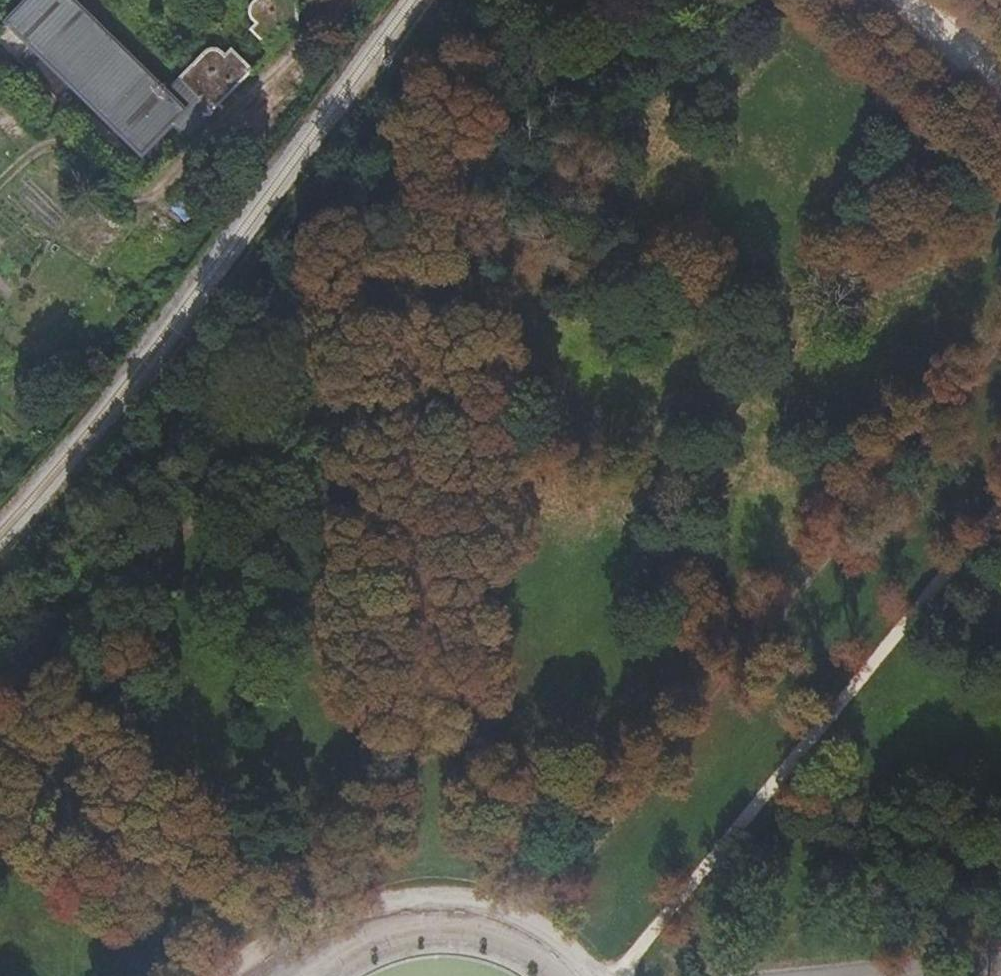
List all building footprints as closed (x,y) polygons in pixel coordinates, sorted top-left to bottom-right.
[(132,179),(242,66),(215,41),(164,91),(81,0),(24,0),(0,21),(0,80),(25,58),(132,179)] [(246,32),(279,47),(298,5),(287,0),(260,0),(246,32)]
